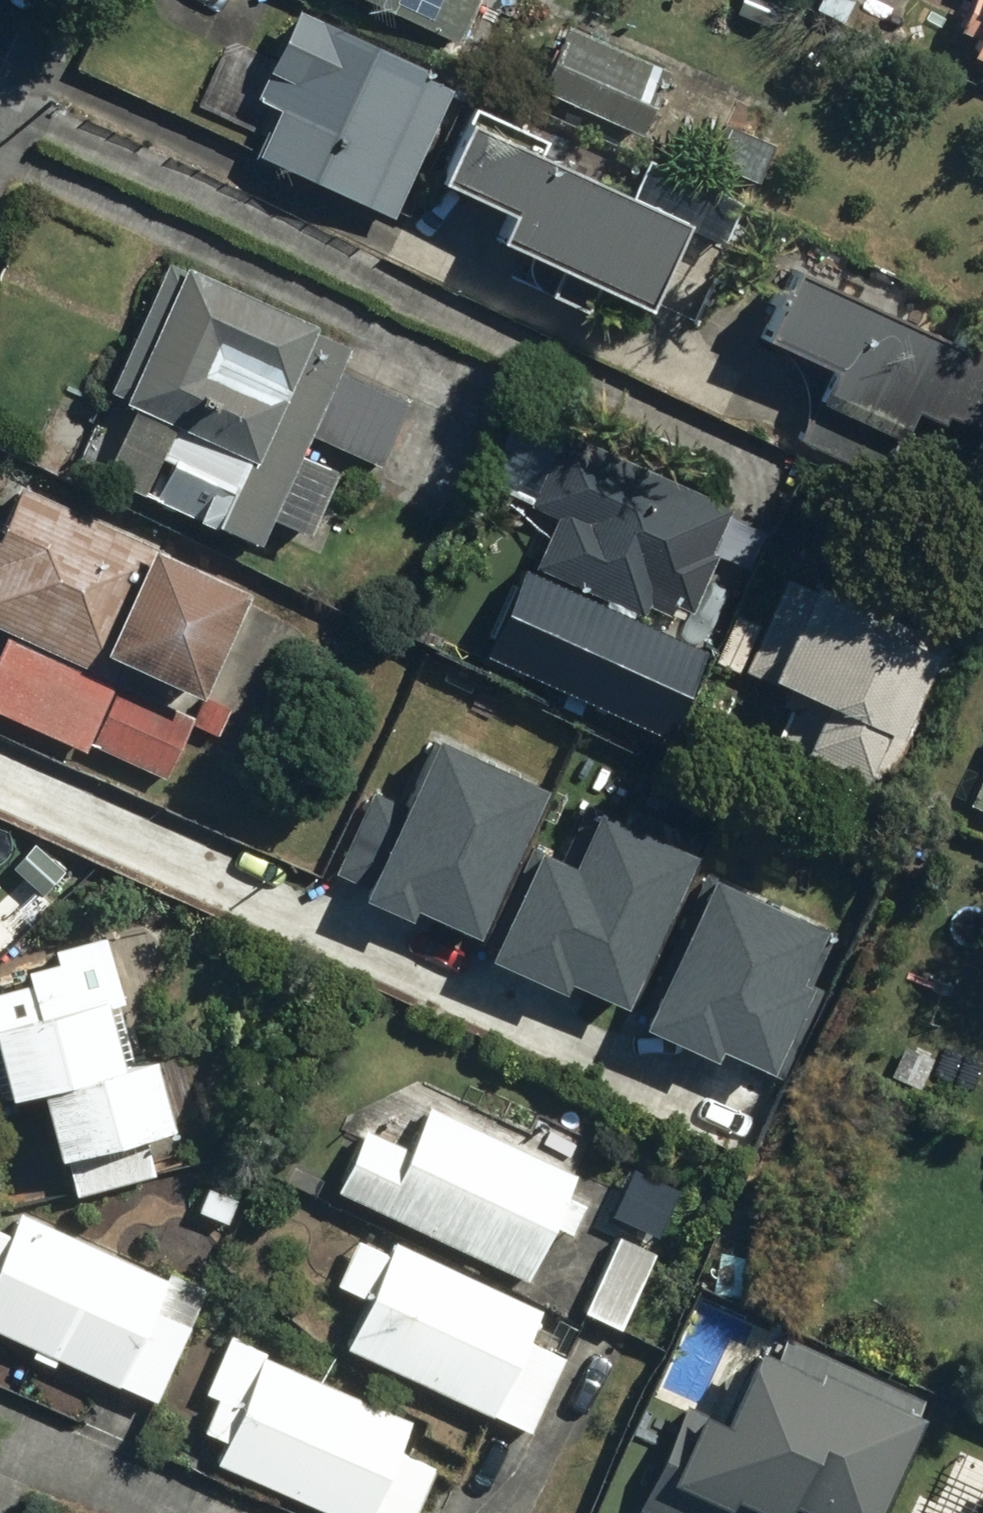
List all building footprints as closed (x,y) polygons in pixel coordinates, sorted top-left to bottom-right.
[(447,39),(463,0),(357,0),(447,39)] [(956,27),(982,39),(982,0),(969,0),(956,27)] [(428,66),(296,6),(255,98),(278,108),(268,129),(265,127),(253,154),(393,217),(397,210),(408,216),(446,134),(443,133),(445,128),(440,126),(449,107),(444,105),(453,87),(425,74),(428,66)] [(659,69),(558,25),(531,88),(631,131),(659,69)] [(688,220),(468,120),(440,182),(506,212),(494,238),(648,308),(688,220)] [(753,145),(709,125),(693,161),(738,180),(753,145)] [(333,469),(299,453),(308,432),(382,468),(416,397),(396,387),(404,370),(173,259),(109,391),(135,403),(104,468),(257,541),(271,512),(305,528),(333,469)] [(962,329),(955,344),(792,269),(761,337),(831,369),(822,390),(907,429),(915,410),(942,423),(947,412),(982,429),(982,338),(962,329)] [(701,552),(724,500),(530,414),(497,489),(556,514),(535,561),(645,609),(648,601),(686,618),(713,557),(701,552)] [(19,484),(0,526),(0,632),(7,635),(0,649),(0,715),(83,752),(89,740),(163,773),(186,722),(217,736),(232,703),(205,691),(251,589),(19,484)] [(952,639),(788,572),(748,669),(796,688),(769,753),(857,789),(881,731),(909,743),(952,639)] [(697,677),(618,639),(582,712),(661,751),(697,677)] [(472,934),(540,784),(432,735),(403,801),(377,789),(339,872),(364,884),(359,896),(414,921),(419,910),(472,934)] [(969,802),(982,808),(982,771),(969,802)] [(624,1006),(700,838),(632,807),(626,819),(587,801),(562,856),(533,843),(481,956),(562,992),(567,981),(624,1006)] [(836,927),(702,869),(634,1025),(712,1058),(716,1049),(783,1078),(824,984),(813,980),(836,927)] [(0,983),(0,1079),(5,1099),(39,1090),(56,1159),(64,1157),(73,1193),(155,1172),(146,1135),(171,1129),(153,1055),(132,1060),(115,993),(78,1002),(68,966),(0,983)] [(364,1127),(335,1190),(528,1280),(554,1226),(572,1234),(587,1202),(569,1194),(578,1174),(429,1105),(409,1147),(364,1127)] [(118,1386),(119,1385),(155,1402),(208,1288),(167,1269),(164,1275),(21,1210),(10,1233),(0,1229),(0,1332),(118,1386)] [(618,1236),(583,1311),(620,1328),(655,1253),(618,1236)] [(387,1252),(359,1238),(336,1285),(365,1299),(343,1344),(529,1434),(567,1356),(528,1337),(542,1310),(394,1238),(387,1252)] [(229,1334),(203,1393),(214,1398),(200,1431),(224,1441),(215,1461),(334,1512),(417,1512),(438,1466),(399,1449),(412,1420),(264,1355),(266,1351),(229,1334)] [(792,1338),(784,1357),(755,1344),(723,1414),(707,1407),(672,1484),(730,1510),(735,1498),(768,1512),(785,1512),(789,1504),(809,1512),(876,1512),(927,1400),(792,1338)] [(922,1502),(917,1512),(948,1512),(922,1502)]
